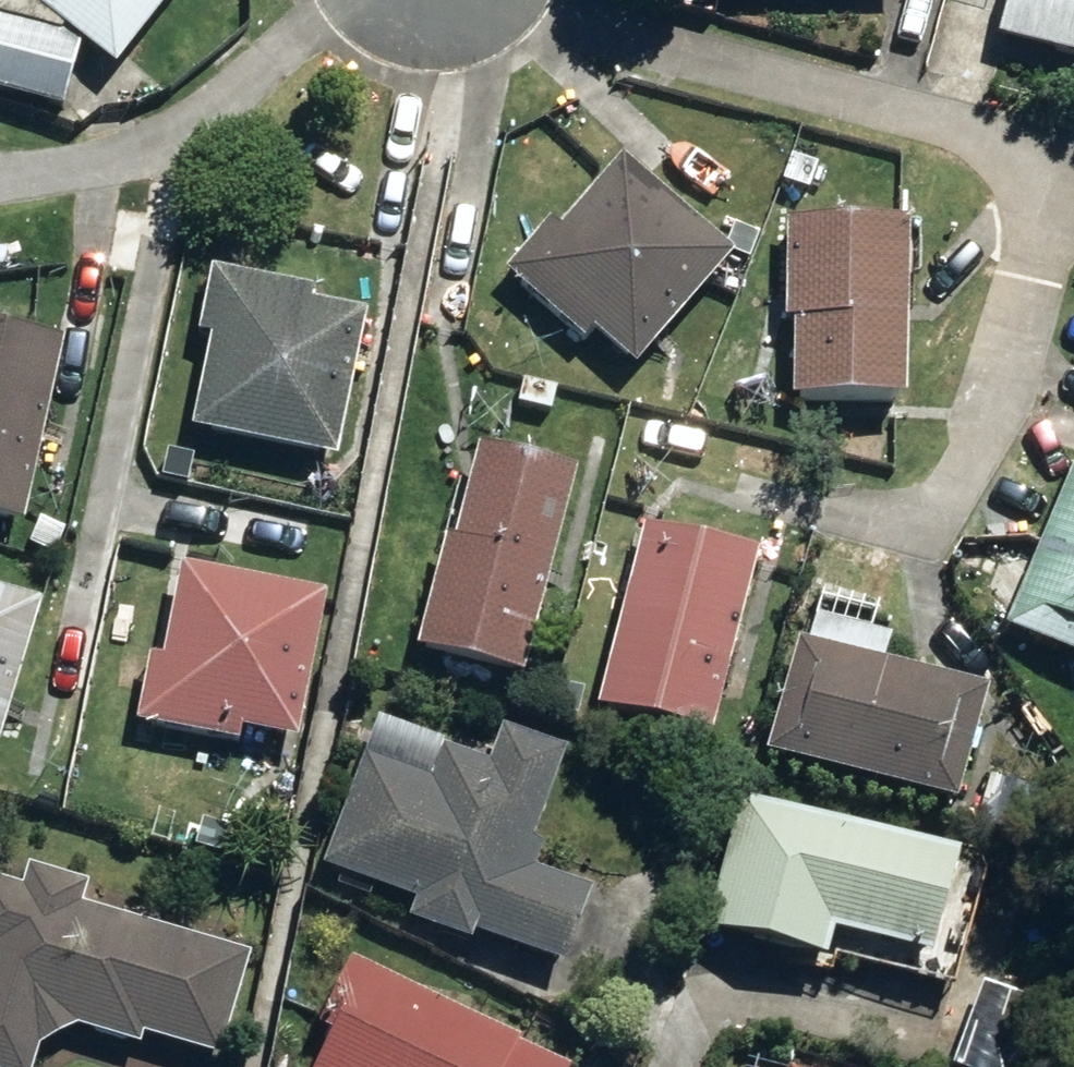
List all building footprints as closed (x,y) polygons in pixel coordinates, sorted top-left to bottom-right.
[(106,68),(161,0),(21,0),(106,68)] [(1073,61),(1073,0),(1007,0),(996,39),(1073,61)] [(74,46),(0,25),(0,93),(57,108),(74,46)] [(588,335),(631,373),(727,263),(616,166),(555,235),(546,226),(503,276),(582,343),(588,335)] [(788,405),(898,407),(903,228),(789,226),(788,260),(782,260),(780,326),(791,326),(788,405)] [(185,435),(331,463),(361,318),(301,308),(304,293),(205,274),(192,337),(204,338),(185,435)] [(18,529),(56,345),(0,334),(0,525),(18,529)] [(513,410),(547,415),(551,391),(518,384),(513,410)] [(413,655),(520,682),(571,475),(474,451),(450,544),(441,542),(413,655)] [(153,481),(187,486),(191,464),(158,457),(153,481)] [(1004,629),(1073,659),(1073,460),(1004,629)] [(18,553),(46,564),(58,533),(30,522),(18,553)] [(594,716),(706,744),(752,562),(638,534),(594,716)] [(133,729),(234,748),(237,734),(291,745),(320,600),(171,572),(154,666),(145,665),(133,729)] [(33,608),(0,598),(0,723),(33,608)] [(763,761),(949,816),(984,702),(796,647),(763,761)] [(468,936),(554,970),(583,895),(516,868),(558,757),(497,734),(484,770),(439,754),(428,784),(360,757),(318,869),(410,905),(403,924),(464,948),(468,936)] [(704,936),(820,970),(829,939),(926,967),(954,874),(740,812),(704,936)] [(35,1055),(78,1031),(136,1048),(139,1039),(215,1061),(245,962),(75,910),(81,891),(21,872),(15,895),(0,890),(0,1066),(31,1066),(35,1055)] [(343,966),(327,1000),(345,1008),(316,1066),(548,1066),(343,966)]
